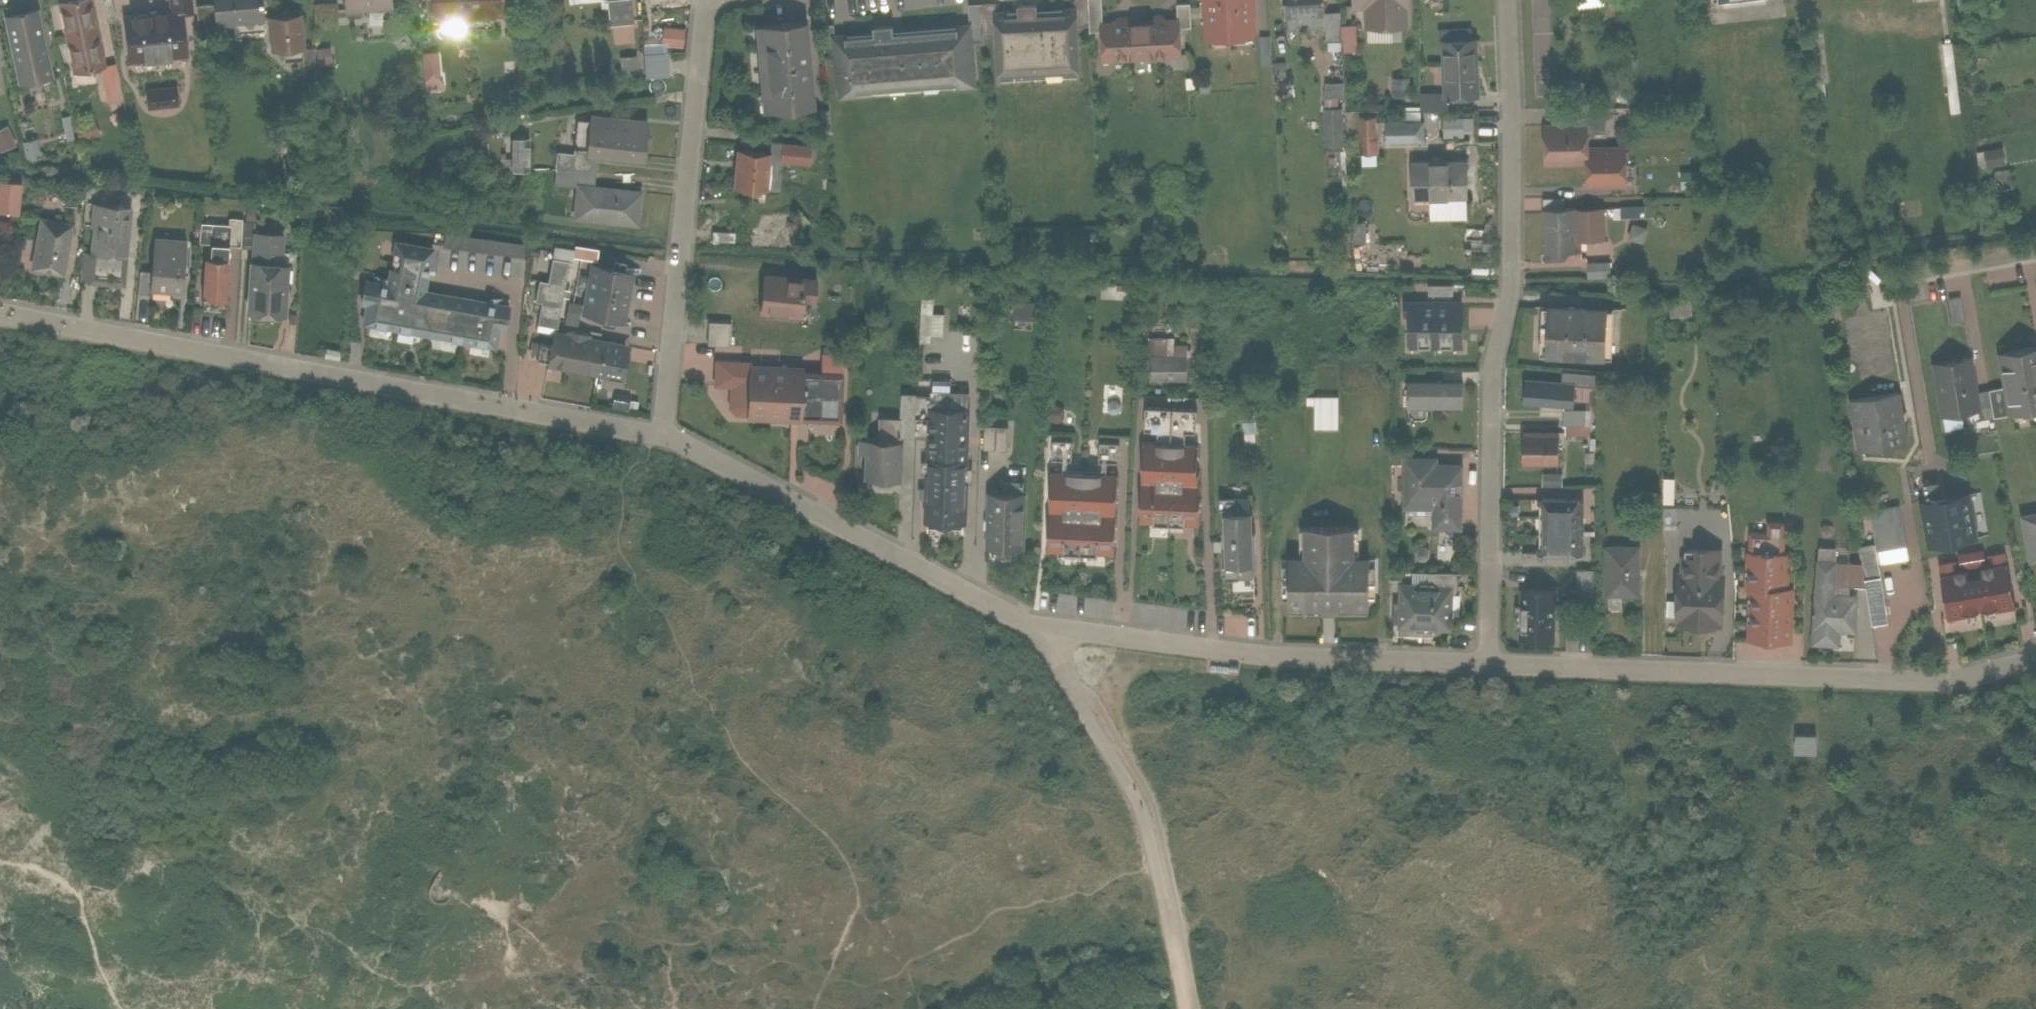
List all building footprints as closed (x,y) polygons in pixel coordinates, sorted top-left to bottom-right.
[(59,1),(73,70),(109,62),(96,0),(65,0),(59,1)] [(216,22),(265,18),(264,0),(214,0),(216,22)] [(345,12),(394,8),(393,0),(344,0),(345,12)] [(434,24),(501,21),(500,0),(433,0),(434,24)] [(607,2),(610,27),(638,23),(635,0),(618,0),(618,2),(607,2)] [(1104,31),(1103,19),(1102,0),(1089,0),(1090,32),(1104,31)] [(1256,0),(1205,0),(1207,35),(1258,32),(1256,0)] [(1320,0),(1280,0),(1281,19),(1321,17),(1320,0)] [(1355,11),(1369,11),(1370,31),(1413,30),(1413,0),(1355,0),(1355,11)] [(1564,11),(1607,8),(1606,0),(1563,0),(1564,11)] [(1707,12),(1763,5),(1763,0),(1706,0),(1707,12)] [(334,2),(314,3),(315,27),(335,27),(334,2)] [(1181,17),(1181,27),(1191,26),(1190,2),(1177,3),(1178,17),(1181,17)] [(1077,7),(996,10),(998,80),(1080,77),(1077,7)] [(39,8),(4,16),(20,85),(54,78),(39,8)] [(185,13),(129,20),(133,57),(190,50),(185,13)] [(302,50),(299,14),(271,17),(274,53),(302,50)] [(1178,17),(1103,19),(1104,31),(1105,60),(1182,57),(1181,27),(1181,17),(1178,17)] [(810,20),(756,23),(761,110),(815,107),(810,20)] [(875,34),(834,37),(838,97),(906,92),(902,32),(895,32),(894,24),(875,25),(875,34)] [(664,26),(663,44),(685,45),(686,28),(664,26)] [(969,27),(902,32),(906,92),(974,87),(969,27)] [(1994,43),(1984,45),(1987,54),(1997,51),(1994,43)] [(1476,96),(1476,44),(1440,44),(1441,97),(1445,97),(1476,96)] [(445,88),(444,49),(427,50),(428,89),(445,88)] [(624,55),(627,76),(643,74),(641,52),(624,55)] [(669,52),(645,53),(645,77),(670,76),(669,52)] [(1209,89),(1221,89),(1221,77),(1209,77),(1209,89)] [(1408,97),(1408,80),(1392,80),(1392,97),(1408,97)] [(1341,98),(1341,82),(1325,83),(1325,99),(1341,98)] [(183,103),(182,86),(151,87),(152,105),(183,103)] [(1419,107),(1419,113),(1423,113),(1445,112),(1445,97),(1441,97),(1418,97),(1419,107)] [(1403,107),(1403,121),(1423,121),(1423,113),(1419,113),(1419,107),(1403,107)] [(1324,145),(1343,145),(1342,108),(1323,108),(1324,145)] [(589,111),(585,150),(599,152),(648,157),(653,118),(589,111)] [(1586,130),(1586,139),(1604,139),(1604,114),(1577,115),(1577,130),(1586,130)] [(1377,142),(1376,122),(1376,117),(1360,117),(1361,153),(1377,152),(1377,142)] [(1475,117),(1444,118),(1445,137),(1475,136),(1475,117)] [(1423,141),(1423,121),(1403,121),(1376,122),(1377,142),(1423,141)] [(1577,130),(1543,131),(1543,167),(1586,167),(1586,157),(1586,139),(1586,130),(1577,130)] [(530,137),(513,137),(513,171),(530,171),(530,137)] [(31,156),(43,154),(41,139),(29,140),(31,156)] [(817,144),(775,141),(770,190),(787,191),(790,161),(815,163),(817,144)] [(0,142),(0,166),(9,162),(0,142)] [(574,153),(558,151),(554,186),(578,188),(578,185),(595,186),(599,152),(585,150),(574,149),(574,153)] [(773,153),(737,150),(734,187),(770,190),(773,153)] [(1983,171),(2003,169),(2001,154),(1981,157),(1983,171)] [(1586,157),(1586,167),(1587,190),(1624,189),(1624,157),(1586,157)] [(1468,197),(1467,159),(1411,161),(1412,198),(1468,197)] [(22,185),(0,183),(0,214),(20,216),(22,185)] [(595,186),(578,185),(578,188),(574,218),(639,225),(643,192),(595,186)] [(1373,211),(1372,200),(1363,200),(1363,212),(1373,211)] [(86,248),(83,285),(123,289),(132,207),(94,204),(89,248),(86,248)] [(1626,214),(1646,214),(1646,204),(1626,205),(1626,214)] [(1598,216),(1541,217),(1542,254),(1579,253),(1579,259),(1599,259),(1598,216)] [(33,267),(69,273),(77,223),(41,218),(33,267)] [(204,255),(223,257),(224,246),(241,247),(243,220),(231,219),(231,224),(201,222),(199,243),(205,243),(204,255)] [(1616,221),(1616,233),(1635,232),(1635,226),(1639,226),(1639,220),(1616,221)] [(1369,272),(1368,221),(1354,221),(1356,272),(1369,272)] [(1751,231),(1751,222),(1742,222),(1742,231),(1751,231)] [(256,231),(254,260),(288,262),(290,233),(256,231)] [(448,243),(528,253),(529,241),(449,231),(448,243)] [(150,292),(185,295),(190,241),(155,238),(152,272),(150,292)] [(512,305),(430,290),(438,248),(397,240),(389,282),(367,278),(362,304),(369,306),(365,324),(499,348),(502,329),(507,330),(512,305)] [(574,258),(597,262),(600,249),(576,245),(575,250),(555,247),(553,258),(573,262),(574,258)] [(228,259),(206,258),(204,298),(226,299),(228,259)] [(288,262),(254,260),(250,260),(247,314),(288,317),(291,262),(288,262)] [(547,282),(539,281),(535,300),(544,302),(540,326),(558,329),(570,264),(552,260),(547,282)] [(1614,261),(1588,262),(1589,277),(1614,277),(1614,261)] [(609,319),(629,322),(638,275),(617,271),(597,267),(588,315),(609,319)] [(150,294),(150,292),(152,272),(140,271),(138,293),(150,294)] [(806,278),(763,275),(760,313),(803,316),(804,301),(806,278)] [(806,278),(804,301),(816,302),(818,279),(806,278)] [(1454,284),(1429,284),(1429,295),(1454,295),(1454,284)] [(936,300),(922,299),(920,345),(933,346),(933,336),(946,337),(947,315),(935,315),(936,300)] [(1409,348),(1437,348),(1437,302),(1409,301),(1409,348)] [(1437,348),(1464,349),(1464,302),(1437,302),(1437,348)] [(1671,317),(1693,315),(1691,302),(1670,304),(1671,317)] [(1546,357),(1605,359),(1607,306),(1548,304),(1546,357)] [(588,307),(575,305),(571,327),(585,329),(588,307)] [(731,322),(709,322),(708,346),(730,346),(731,322)] [(606,341),(553,333),(547,368),(553,368),(600,376),(605,344),(606,341)] [(1175,338),(1159,338),(1159,353),(1156,353),(1156,374),(1194,374),(1193,352),(1175,352),(1175,338)] [(629,347),(605,344),(600,376),(613,378),(612,382),(623,384),(629,347)] [(2035,350),(1993,356),(1998,391),(2002,417),(2035,412),(2035,354),(2035,350)] [(848,355),(823,354),(822,374),(847,374),(848,355)] [(1977,417),(1973,395),(1968,360),(1928,367),(1937,424),(1977,417)] [(755,363),(720,362),(719,387),(735,387),(734,422),(760,423),(760,431),(809,432),(809,424),(846,424),(847,374),(822,374),(806,373),(806,367),(754,366),(755,363)] [(1561,383),(1576,384),(1595,385),(1596,375),(1562,372),(1561,383)] [(1524,405),(1574,409),(1576,384),(1561,383),(1526,380),(1524,405)] [(1463,408),(1463,383),(1409,383),(1408,408),(1463,408)] [(930,439),(928,535),(966,536),(968,399),(952,399),(952,392),(931,391),(931,395),(930,439)] [(2002,417),(1998,391),(1986,393),(1990,419),(2002,417)] [(1990,419),(1986,393),(1973,395),(1977,417),(1977,421),(1990,419)] [(879,418),(878,440),(905,441),(905,438),(930,439),(931,395),(903,395),(903,419),(879,418)] [(1339,431),(1339,397),(1305,396),(1305,404),(1314,405),(1314,430),(1339,431)] [(1902,445),(1894,396),(1845,404),(1853,453),(1902,445)] [(1171,409),(1146,408),(1146,430),(1159,430),(1159,439),(1170,439),(1170,432),(1171,409)] [(1198,409),(1171,409),(1170,432),(1197,433),(1198,409)] [(1589,410),(1564,410),(1565,435),(1589,435),(1589,410)] [(995,426),(984,426),(983,449),(995,449),(995,426)] [(1009,427),(995,426),(995,449),(1008,449),(1009,427)] [(1559,465),(1559,433),(1524,433),(1524,465),(1559,465)] [(878,440),(859,440),(859,455),(866,455),(865,481),(904,482),(905,441),(878,440)] [(1106,461),(1123,461),(1124,441),(1107,440),(1106,461)] [(1072,442),(1053,441),(1052,458),(1072,459),(1072,442)] [(1141,485),(1201,487),(1203,447),(1142,445),(1141,485)] [(1438,459),(1402,458),(1402,512),(1433,512),(1433,531),(1462,532),(1463,466),(1438,466),(1438,463),(1438,459)] [(1051,513),(1116,516),(1118,478),(1053,475),(1051,513)] [(1561,475),(1543,475),(1543,486),(1561,486),(1561,475)] [(1140,522),(1200,524),(1201,487),(1141,485),(1140,522)] [(1032,494),(993,493),(992,547),(1031,548),(1032,494)] [(1978,540),(1970,493),(1920,501),(1928,548),(1978,540)] [(1260,502),(1222,504),(1225,578),(1225,590),(1247,590),(1246,586),(1258,586),(1258,578),(1264,578),(1260,502)] [(1584,553),(1583,503),(1537,503),(1537,553),(1566,553),(1584,553)] [(1909,559),(1900,509),(1870,514),(1876,549),(1879,564),(1909,559)] [(1049,553),(1114,556),(1116,516),(1051,513),(1049,553)] [(2035,558),(2035,515),(2021,517),(2029,559),(2035,558)] [(1747,553),(1784,555),(1785,525),(1767,524),(1767,534),(1748,533),(1747,553)] [(1289,558),(1289,613),(1371,612),(1371,558),(1357,558),(1356,529),(1303,530),(1303,558),(1289,558)] [(1641,598),(1641,547),(1605,547),(1604,598),(1641,598)] [(1682,598),(1720,599),(1723,599),(1724,549),(1691,549),(1690,582),(1682,582),(1682,598)] [(1879,564),(1876,549),(1861,551),(1866,580),(1881,578),(1879,564)] [(1524,567),(1566,567),(1566,553),(1537,553),(1524,554),(1524,567)] [(1789,592),(1791,555),(1784,555),(1747,553),(1746,591),(1750,591),(1789,592)] [(1999,618),(2016,615),(2007,564),(1989,567),(1991,575),(1957,581),(1956,573),(1939,576),(1948,627),(1965,624),(1963,617),(1998,610),(1999,618)] [(1863,581),(1861,567),(1813,566),(1812,598),(1838,599),(1848,599),(1849,589),(1865,589),(1863,581)] [(1881,578),(1866,580),(1863,581),(1865,589),(1871,627),(1889,624),(1881,578)] [(1435,632),(1453,633),(1455,587),(1400,584),(1398,636),(1434,637),(1435,632)] [(1748,642),(1794,644),(1796,592),(1792,592),(1789,592),(1750,591),(1748,642)] [(1574,596),(1573,615),(1585,616),(1587,597),(1574,596)] [(1521,597),(1520,611),(1546,612),(1547,597),(1521,597)] [(1681,626),(1719,627),(1720,599),(1682,598),(1681,626)] [(1855,634),(1856,599),(1848,599),(1838,599),(1812,598),(1810,633),(1837,634),(1855,634)] [(1520,641),(1554,642),(1554,612),(1546,612),(1520,611),(1520,641)] [(1837,634),(1810,633),(1810,647),(1836,648),(1837,634)] [(1816,738),(1795,737),(1795,756),(1816,756),(1816,738)]
